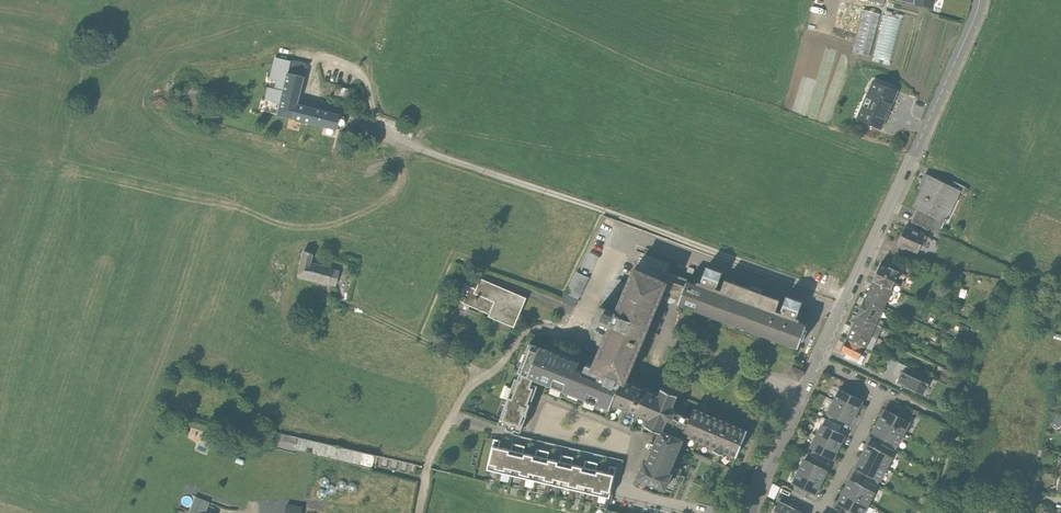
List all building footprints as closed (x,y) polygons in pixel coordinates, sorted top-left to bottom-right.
[(853,51),(868,55),(879,14),(864,10),(853,51)] [(887,16),(875,58),(890,62),(902,20),(887,16)] [(288,61),(274,57),(261,110),(275,114),(285,72),(288,61)] [(303,65),(288,61),(285,72),(301,75),(303,65)] [(294,102),(301,75),(285,72),(275,114),(332,128),(336,115),(336,113),(294,102)] [(874,81),(857,119),(881,130),(898,91),(874,81)] [(342,116),(336,115),(332,128),(340,129),(344,127),(345,120),(342,116)] [(914,207),(918,209),(945,223),(960,192),(951,187),(926,174),(919,188),(923,190),(914,207)] [(951,187),(960,192),(965,194),(967,188),(954,181),(951,187)] [(939,235),(945,223),(918,209),(912,222),(939,235)] [(925,235),(907,226),(899,243),(903,245),(901,250),(910,254),(912,249),(917,252),(925,235)] [(311,254),(300,251),(295,278),(327,285),(327,284),(330,269),(331,267),(309,262),(311,254)] [(882,263),(874,280),(892,288),(899,271),(882,263)] [(607,323),(590,367),(620,379),(625,381),(647,324),(648,325),(661,292),(666,278),(632,265),(614,308),(599,302),(593,317),(607,323)] [(796,348),(806,324),(798,321),(800,317),(797,316),(803,300),(788,294),(781,310),(776,308),(780,299),(726,277),(721,289),(715,286),(722,271),(707,265),(700,281),(697,280),(696,283),(687,280),(685,286),(666,278),(661,292),(671,297),(680,300),(679,301),(796,348)] [(337,270),(330,269),(327,284),(334,285),(337,270)] [(576,272),(566,292),(578,299),(589,278),(576,272)] [(527,298),(481,279),(477,290),(462,284),(455,300),(490,314),(489,317),(515,328),(527,298)] [(874,280),(866,298),(885,307),(893,289),(892,288),(874,280)] [(877,325),(885,307),(866,298),(858,316),(877,325)] [(882,327),(877,325),(858,316),(853,327),(877,338),(882,327)] [(853,327),(847,338),(865,346),(872,350),(877,338),(853,327)] [(861,354),(865,346),(847,338),(841,352),(858,360),(861,354)] [(584,365),(530,343),(519,372),(541,381),(544,383),(562,390),(583,398),(609,408),(611,402),(620,379),(590,367),(584,365)] [(868,357),(872,350),(865,346),(861,354),(868,357)] [(789,365),(792,366),(802,370),(804,365),(791,359),(789,365)] [(902,371),(914,377),(917,371),(899,362),(894,373),(899,378),(902,371)] [(802,370),(792,366),(788,376),(799,381),(803,371),(802,370)] [(897,382),(923,394),(928,383),(914,377),(902,371),(899,378),(897,382)] [(530,408),(541,381),(519,372),(498,423),(521,432),(530,408)] [(658,394),(625,381),(620,379),(611,402),(621,406),(634,412),(643,415),(649,418),(646,425),(660,431),(668,412),(675,395),(661,389),(658,394)] [(839,388),(833,400),(858,413),(864,401),(839,388)] [(851,425),(858,413),(833,400),(827,412),(851,425)] [(694,410),(690,421),(684,435),(715,447),(714,451),(722,454),(723,452),(735,456),(746,430),(694,410)] [(885,410),(879,421),(903,433),(909,423),(885,410)] [(684,435),(690,421),(668,412),(660,431),(656,441),(650,457),(647,464),(643,462),(640,470),(637,478),(672,492),(675,483),(681,470),(672,466),(679,448),(684,435)] [(897,444),(903,433),(879,421),(873,432),(897,444)] [(821,424),(815,436),(839,449),(845,437),(821,424)] [(833,461),(839,449),(815,436),(809,448),(833,461)] [(411,464),(297,439),(295,450),(374,469),(374,466),(409,474),(411,464)] [(494,439),(487,470),(500,472),(505,449),(499,447),(500,441),(494,439)] [(500,472),(512,475),(519,445),(513,444),(512,450),(505,449),(500,472)] [(512,475),(524,478),(529,454),(523,452),(525,446),(519,445),(512,475)] [(868,446),(862,457),(885,469),(890,458),(868,446)] [(524,478),(536,481),(543,451),(537,449),(535,455),(529,454),(524,478)] [(536,481),(548,484),(554,460),(548,458),(549,452),(543,451),(536,481)] [(548,484),(560,486),(567,456),(562,455),(560,461),(554,460),(548,484)] [(560,486),(573,489),(578,465),(572,464),(574,457),(567,456),(560,486)] [(879,479),(885,469),(862,457),(857,468),(879,479)] [(805,460),(799,472),(821,482),(826,471),(805,460)] [(573,489),(585,492),(592,462),(586,461),(585,467),(578,465),(573,489)] [(585,492),(598,495),(603,471),(597,469),(598,463),(592,462),(585,492)] [(598,495),(609,497),(614,476),(616,468),(611,467),(610,472),(603,471),(598,495)] [(815,494),(821,482),(799,472),(794,483),(815,494)] [(319,481),(319,484),(320,487),(324,487),(327,486),(329,483),(328,480),(325,478),(322,478),(319,481)] [(336,484),(336,488),(338,490),(341,491),(344,490),(346,486),(345,483),(342,481),(339,482),(336,484)] [(850,481),(845,492),(867,504),(873,493),(850,481)] [(347,486),(346,490),(348,493),(351,493),(355,492),(356,488),(355,485),(352,483),(349,484),(347,486)] [(768,493),(776,496),(781,486),(773,483),(768,493)] [(327,488),(326,492),(328,494),(331,495),(335,494),(336,490),(335,487),(332,485),(329,486),(327,488)] [(317,492),(317,496),(318,498),(322,499),(325,498),(326,494),(326,491),(323,489),(319,489),(317,492)] [(867,504),(845,492),(839,503),(858,512),(863,512),(867,504)] [(187,512),(200,512),(205,501),(194,496),(187,512)] [(302,506),(285,501),(282,512),(301,512),(302,506)] [(794,511),(780,504),(775,512),(792,512),(794,511)]
